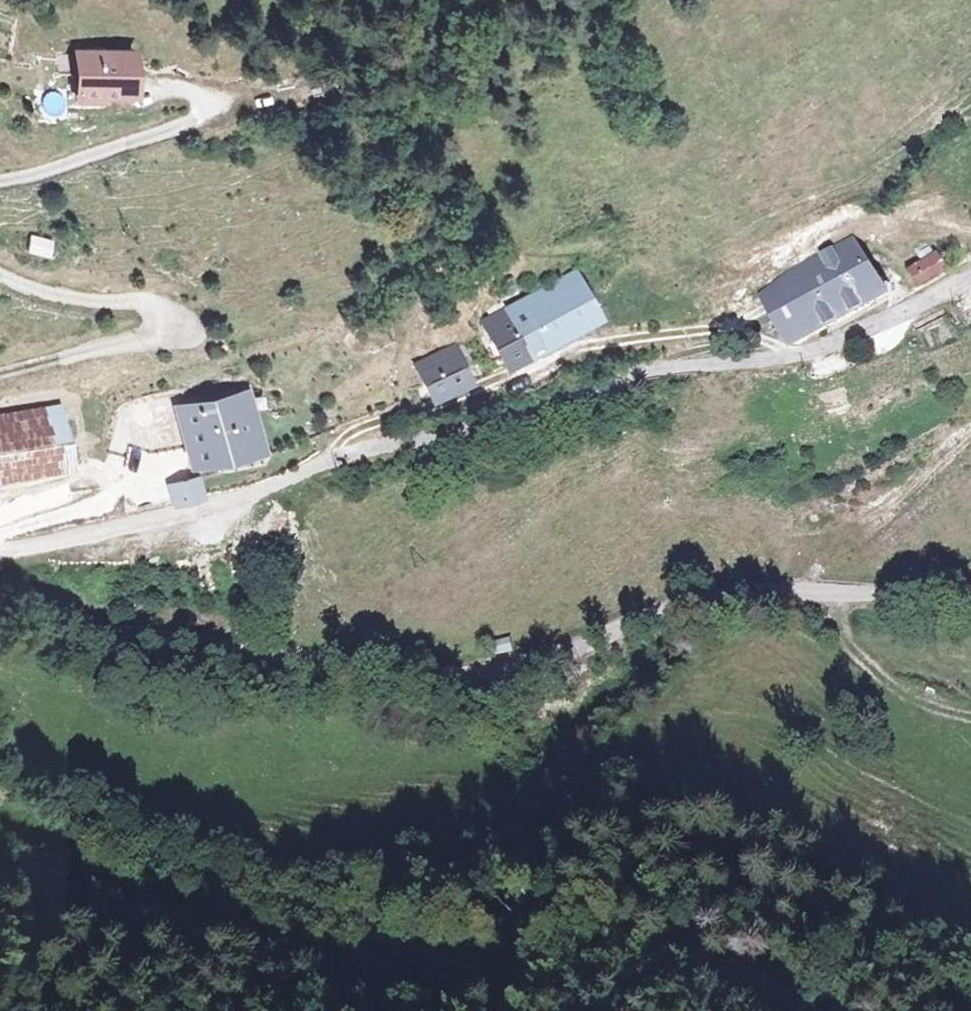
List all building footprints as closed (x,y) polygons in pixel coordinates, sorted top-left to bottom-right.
[(131,65),(78,67),(78,106),(131,106),(131,65)] [(23,228),(18,246),(40,253),(46,235),(23,228)] [(935,271),(959,257),(948,237),(924,253),(935,271)] [(778,335),(796,333),(868,288),(845,240),(761,285),(778,335)] [(577,265),(489,310),(514,356),(599,310),(577,265)] [(938,306),(907,322),(917,341),(948,325),(938,306)] [(436,354),(453,388),(486,368),(471,338),(436,354)] [(274,441),(259,386),(194,401),(202,455),(274,441)] [(0,401),(0,459),(90,445),(80,388),(0,401)] [(178,494),(213,486),(210,464),(174,472),(178,494)] [(507,637),(488,639),(489,653),(508,651),(507,637)]
